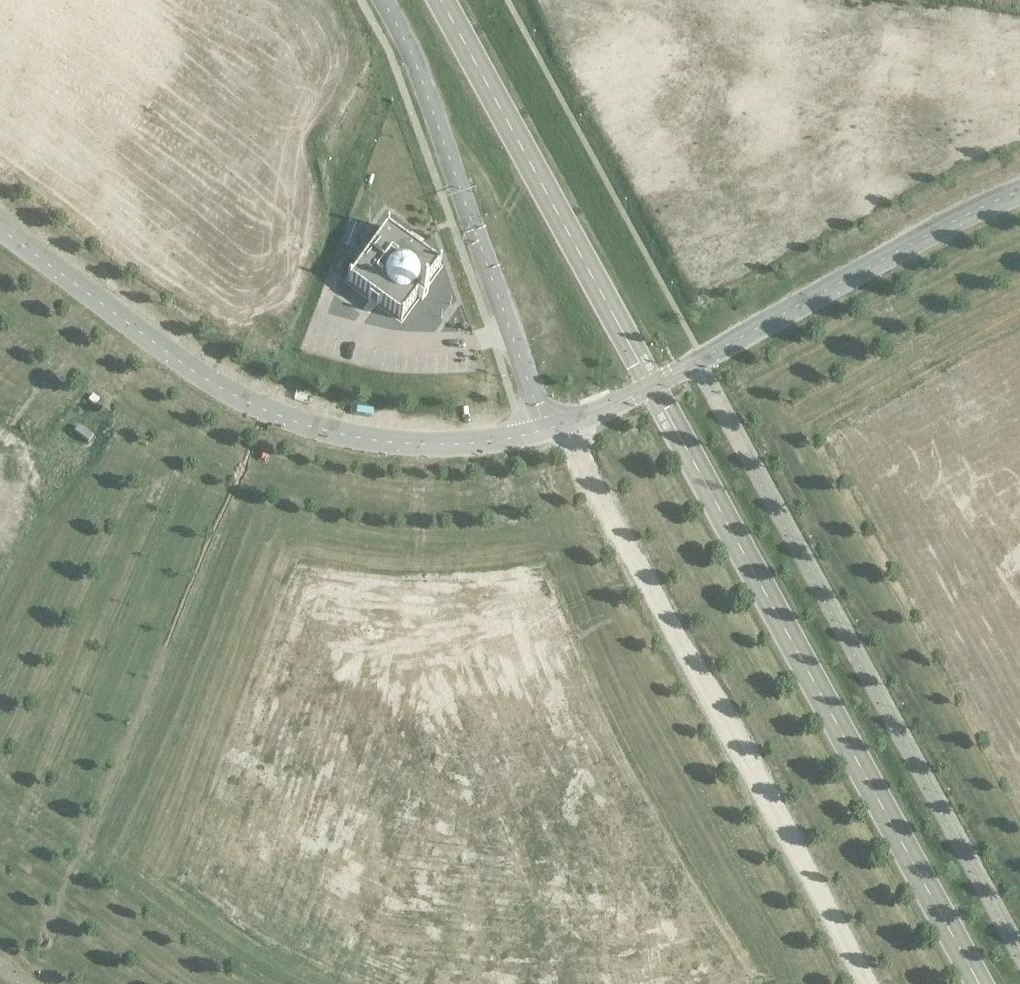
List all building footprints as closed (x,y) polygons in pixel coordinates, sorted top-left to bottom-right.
[(408,243),(387,229),(388,227),(386,226),(384,228),(385,229),(372,248),(370,246),(369,247),(372,249),(363,261),(361,259),(360,260),(363,262),(350,281),(349,280),(348,282),(350,283),(350,282),(372,297),(370,299),(371,300),(373,298),(380,302),(378,305),(379,306),(381,303),(402,318),(401,319),(403,320),(405,318),(404,317),(419,295),(424,298),(429,291),(424,288),(439,265),(440,266),(441,264),(439,263),(439,264),(417,249),(419,247),(418,246),(416,249),(409,244),(411,241),(410,241),(408,243)] [(342,235),(339,244),(347,247),(351,238),(342,235)] [(96,398),(89,392),(85,397),(92,403),(96,398)] [(78,426),(74,432),(88,443),(93,437),(78,426)]
